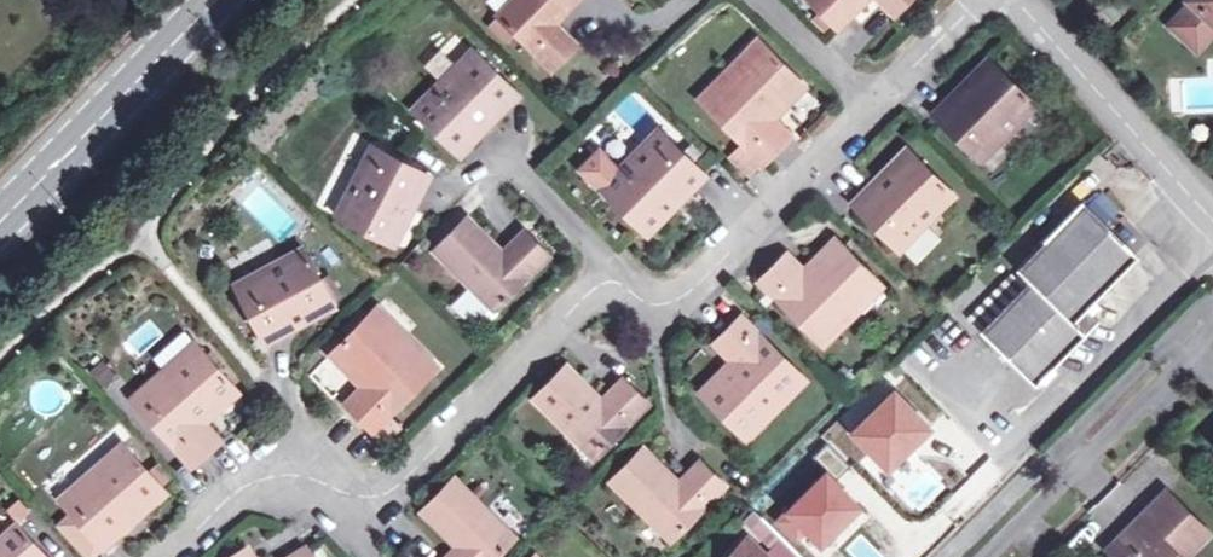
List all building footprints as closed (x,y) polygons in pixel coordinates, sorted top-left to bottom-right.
[(493,17),(549,72),(572,47),(551,26),(578,0),(510,0),(493,17)] [(867,0),(799,0),(798,0),(833,34),(867,0)] [(889,19),(908,0),(869,0),(889,19)] [(1167,22),(1191,47),(1212,24),(1212,0),(1188,0),(1167,22)] [(753,43),(727,70),(736,79),(762,52),(753,43)] [(476,131),(511,95),(468,52),(408,113),(455,159),(479,134),(476,131)] [(694,103),(740,149),(755,164),(760,168),(787,139),(771,122),(801,90),(762,52),(736,79),(727,70),(694,103)] [(982,63),(947,97),(951,101),(986,66),(982,63)] [(951,101),(947,97),(928,116),(975,162),(1029,108),(986,66),(951,101)] [(476,131),(479,134),(515,99),(511,95),(476,131)] [(652,133),(620,165),(623,169),(656,136),(652,133)] [(576,172),(596,190),(644,237),(700,181),(656,136),(623,169),(620,165),(615,171),(595,152),(576,172)] [(332,217),(387,245),(409,202),(413,204),(426,179),(365,149),(332,217)] [(755,164),(740,149),(726,163),(741,178),(755,164)] [(902,150),(867,186),(871,190),(905,154),(902,150)] [(871,190),(867,186),(848,206),(894,253),(949,197),(905,154),(871,190)] [(409,202),(387,245),(392,247),(413,204),(409,202)] [(1028,281),(980,332),(1037,387),(1095,324),(1083,314),(1138,257),(1082,202),(1017,270),(1028,281)] [(490,311),(544,257),(519,233),(499,255),(464,220),(431,253),(490,311)] [(843,309),(871,281),(830,241),(798,272),(783,257),(755,284),(818,347),(850,316),(843,309)] [(286,329),(329,307),(299,251),(229,286),(262,347),(288,333),(286,329)] [(843,309),(850,316),(878,288),(871,281),(843,309)] [(286,329),(288,333),(331,311),(329,307),(286,329)] [(376,309),(368,317),(396,347),(404,340),(376,309)] [(396,347),(368,317),(327,357),(359,389),(342,407),(369,435),(435,370),(404,340),(396,347)] [(695,393),(737,434),(766,405),(773,413),(803,383),(737,319),(708,347),(725,364),(695,393)] [(151,362),(160,373),(127,401),(187,470),(216,442),(201,425),(234,396),(198,355),(182,336),(151,362)] [(589,461),(644,405),(619,381),(600,402),(564,368),(530,403),(589,461)] [(766,405),(737,434),(745,441),(773,413),(766,405)] [(769,527),(747,506),(735,518),(775,556),(872,556),(940,489),(867,415),(847,435),(853,441),(769,527)] [(55,502),(68,517),(96,549),(135,515),(139,520),(163,498),(119,447),(55,502)] [(667,544),(722,488),(696,464),(676,484),(641,450),(606,486),(667,544)] [(445,556),(495,556),(512,540),(451,482),(418,516),(453,549),(445,556)] [(1170,546),(1199,517),(1167,486),(1125,529),(1139,544),(1126,556),(1181,556),(1170,546)] [(135,515),(96,549),(100,553),(139,520),(135,515)] [(68,517),(53,530),(78,556),(95,556),(100,553),(96,549),(68,517)] [(1181,556),(1182,556),(1211,529),(1199,517),(1170,546),(1181,556)] [(13,529),(0,540),(0,556),(37,556),(13,529)] [(1122,556),(1126,556),(1139,544),(1125,529),(1109,545),(1122,556)] [(731,556),(767,556),(749,540),(731,556)]
